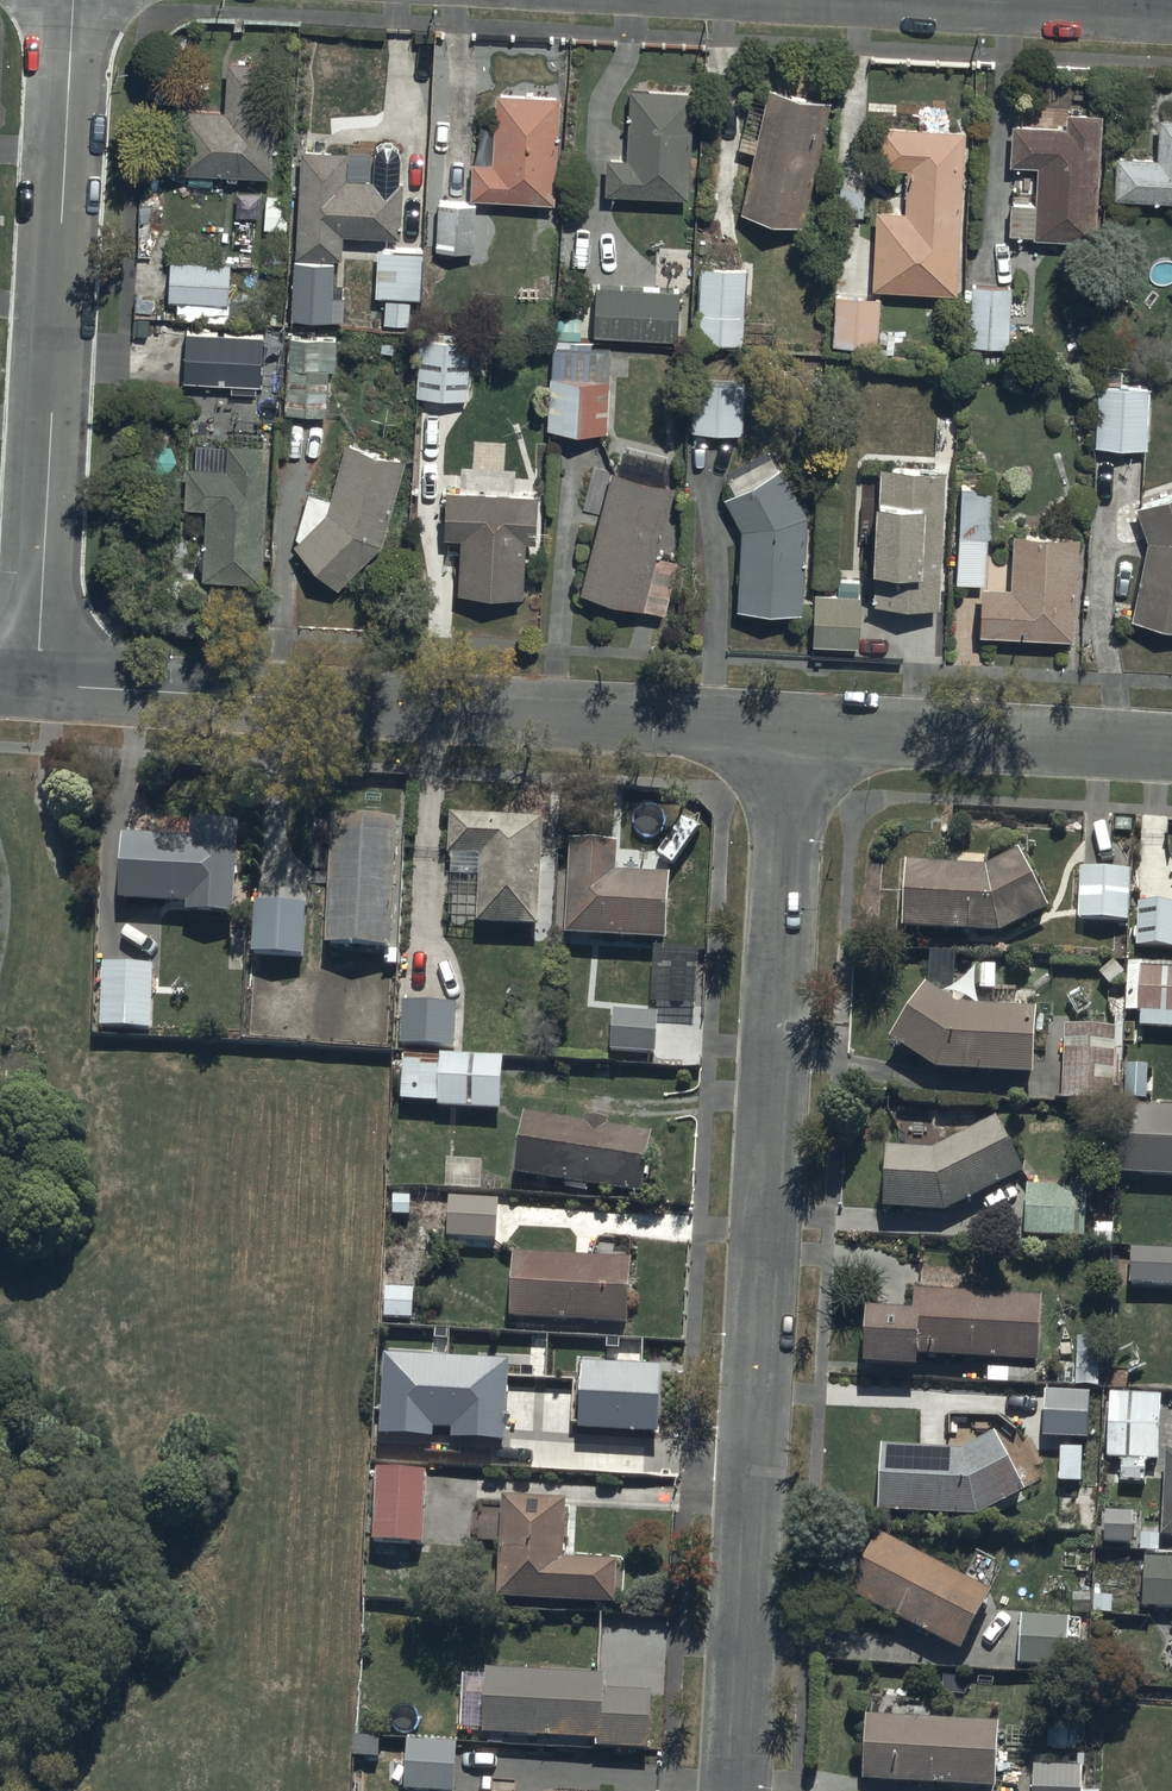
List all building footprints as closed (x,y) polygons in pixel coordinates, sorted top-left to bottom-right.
[(226,112),(183,111),(181,177),(273,180),(276,64),(227,63),(226,112)] [(694,93),(629,91),(629,97),(628,143),(619,143),(619,161),(608,160),(606,198),(690,200),(694,93)] [(772,92),(739,214),(801,231),(834,108),(772,92)] [(556,209),(558,100),(497,99),(495,164),(473,164),(472,207),(556,209)] [(1104,118),(1068,116),(1067,133),(1012,130),(1010,168),(1038,170),(1034,242),(1097,245),(1104,118)] [(1118,159),(1117,204),(1171,205),(1171,123),(1160,123),(1159,159),(1118,159)] [(877,213),(873,290),(959,294),(966,134),(882,130),(880,171),(910,172),(908,215),(877,213)] [(373,156),(301,152),(295,261),(341,263),(342,237),(401,240),(404,187),(400,186),(401,154),(395,146),(385,145),(376,150),(373,156)] [(477,209),(440,206),(436,255),(473,258),(477,209)] [(421,255),(378,252),(375,301),(419,304),(421,255)] [(232,265),(172,262),(170,304),(230,307),(232,265)] [(334,266),(294,264),(291,324),(343,326),(344,300),(333,299),(334,266)] [(747,272),(699,270),(696,344),(744,346),(747,272)] [(1012,289),(974,288),(972,351),(1011,351),(1012,289)] [(681,295),(597,293),(596,338),(680,340),(681,295)] [(882,299),(836,297),(834,348),(879,350),(882,299)] [(289,336),(285,416),(329,418),(331,372),(337,372),(339,338),(289,336)] [(263,339),(186,337),(184,383),(262,386),(263,339)] [(553,351),(552,379),(549,433),(608,436),(610,382),(611,354),(553,351)] [(469,401),(469,354),(419,354),(419,375),(419,400),(469,401)] [(695,385),(692,433),(745,436),(748,387),(695,385)] [(1103,385),(1100,448),(1149,451),(1153,388),(1103,385)] [(258,615),(258,585),(266,585),(268,448),(229,447),(229,468),(187,468),(186,510),(206,510),(205,584),(207,584),(207,614),(258,615)] [(331,517),(297,548),(337,589),(389,538),(408,463),(349,448),(331,517)] [(772,459),(729,482),(736,496),(727,501),(743,531),(739,611),(802,614),(807,517),(782,471),(779,473),(772,459)] [(584,512),(601,516),(581,595),(666,616),(679,563),(660,558),(677,489),(594,468),(584,512)] [(948,473),(882,470),(875,607),(941,610),(948,473)] [(962,488),(959,537),(957,584),(986,586),(989,539),(991,490),(962,488)] [(539,496),(447,494),(446,541),(460,541),(459,598),(525,599),(526,545),(538,545),(539,496)] [(1130,620),(1171,630),(1171,498),(1140,512),(1152,540),(1130,620)] [(1082,541),(1015,538),(1013,592),(985,591),(983,638),(1077,642),(1082,541)] [(861,600),(814,597),(812,646),(858,649),(861,600)] [(542,815),(449,809),(447,850),(479,852),(475,918),(536,922),(542,815)] [(192,834),(122,830),(118,898),(187,902),(186,909),(231,911),(237,819),(193,816),(192,834)] [(401,832),(333,827),(323,953),(391,958),(401,832)] [(620,853),(573,850),(567,942),(670,949),(674,883),(619,880),(620,853)] [(987,876),(910,872),(905,936),(1001,944),(1054,916),(1023,857),(987,876)] [(1134,879),(1083,877),(1080,927),(1132,929),(1134,879)] [(1139,909),(1137,952),(1171,954),(1171,911),(1139,909)] [(310,913),(258,910),(255,963),(308,965),(310,913)] [(155,973),(103,972),(101,1032),(154,1033),(155,973)] [(1142,973),(1141,1019),(1171,1020),(1171,974),(1142,973)] [(930,993),(894,1044),(939,1080),(1036,1083),(1039,1017),(959,1014),(930,993)] [(458,1010),(403,1009),(402,1052),(457,1053),(458,1010)] [(659,1017),(615,1016),(613,1057),(658,1058),(659,1017)] [(1117,1036),(1066,1034),(1063,1106),(1114,1108),(1117,1036)] [(471,1061),(442,1061),(441,1113),(470,1114),(471,1061)] [(504,1063),(475,1062),(474,1115),(503,1116),(504,1063)] [(1115,1115),(1114,1178),(1171,1180),(1171,1116),(1115,1115)] [(653,1144),(527,1121),(516,1183),(642,1205),(653,1144)] [(935,1156),(888,1156),(886,1215),(950,1217),(1024,1177),(998,1127),(935,1156)] [(447,1165),(447,1192),(482,1193),(483,1166),(447,1165)] [(1086,1194),(1029,1193),(1028,1242),(1085,1243),(1086,1194)] [(499,1206),(451,1204),(449,1243),(497,1245),(499,1206)] [(1132,1258),(1131,1293),(1171,1294),(1171,1259),(1132,1258)] [(633,1268),(516,1262),(513,1325),(630,1331),(633,1268)] [(414,1295),(387,1295),(386,1325),(413,1326),(414,1295)] [(918,1319),(868,1319),(868,1375),(924,1375),(924,1367),(1045,1367),(1045,1301),(918,1301),(918,1319)] [(509,1358),(384,1351),(379,1431),(434,1434),(434,1426),(450,1427),(449,1435),(504,1438),(509,1358)] [(661,1363),(581,1358),(577,1425),(657,1430),(661,1363)] [(1093,1399),(1047,1399),(1047,1444),(1093,1444),(1093,1399)] [(1163,1402),(1110,1400),(1109,1464),(1124,1464),(1123,1489),(1147,1489),(1148,1465),(1162,1465),(1163,1402)] [(966,1458),(885,1453),(884,1520),(898,1520),(898,1531),(978,1532),(978,1525),(1028,1499),(998,1441),(966,1458)] [(1083,1452),(1059,1452),(1059,1491),(1083,1491),(1083,1452)] [(399,1467),(379,1466),(377,1549),(426,1550),(427,1480),(399,1479),(399,1467)] [(566,1510),(503,1507),(499,1607),(543,1609),(543,1618),(601,1620),(601,1613),(617,1614),(619,1568),(564,1565),(566,1510)] [(1139,1540),(1139,1588),(1142,1588),(1142,1596),(1140,1596),(1140,1605),(1134,1605),(1134,1620),(1149,1620),(1149,1613),(1171,1613),(1171,1558),(1161,1558),(1161,1539),(1139,1539),(1139,1540)] [(995,1599),(880,1542),(852,1601),(967,1657),(995,1599)] [(1068,1671),(1069,1622),(1022,1621),(1022,1671),(1068,1671)] [(608,1683),(487,1676),(486,1686),(473,1686),(473,1727),(473,1736),(484,1736),(484,1745),(556,1745),(556,1750),(606,1750),(606,1756),(652,1756),(652,1699),(608,1699),(608,1683)] [(869,1724),(868,1744),(866,1744),(865,1752),(869,1752),(867,1790),(1001,1790),(1002,1767),(1007,1767),(1007,1754),(1002,1754),(1003,1731),(869,1724)] [(410,1748),(408,1790),(455,1790),(457,1750),(410,1748)] [(1033,1771),(1033,1790),(1084,1790),(1084,1756),(1036,1756),(1036,1771),(1033,1771)]
